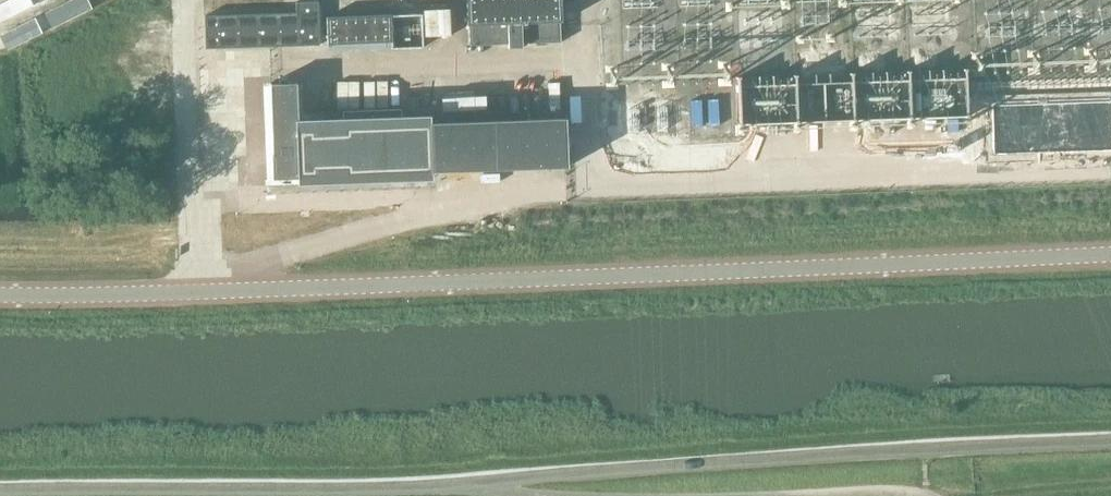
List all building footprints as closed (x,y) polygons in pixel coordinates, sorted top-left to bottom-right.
[(507,45),(507,49),(521,49),(521,45),(562,43),(560,0),(466,0),(467,46),(507,45)] [(296,12),(205,15),(206,49),(319,45),(318,1),(296,2),(296,12)] [(326,17),(327,45),(392,42),(391,15),(326,17)] [(272,83),(274,179),(300,179),(300,176),(566,169),(564,120),(298,128),(297,83),(272,83)] [(990,151),(1110,147),(1110,96),(988,101),(989,124),(990,151)]
